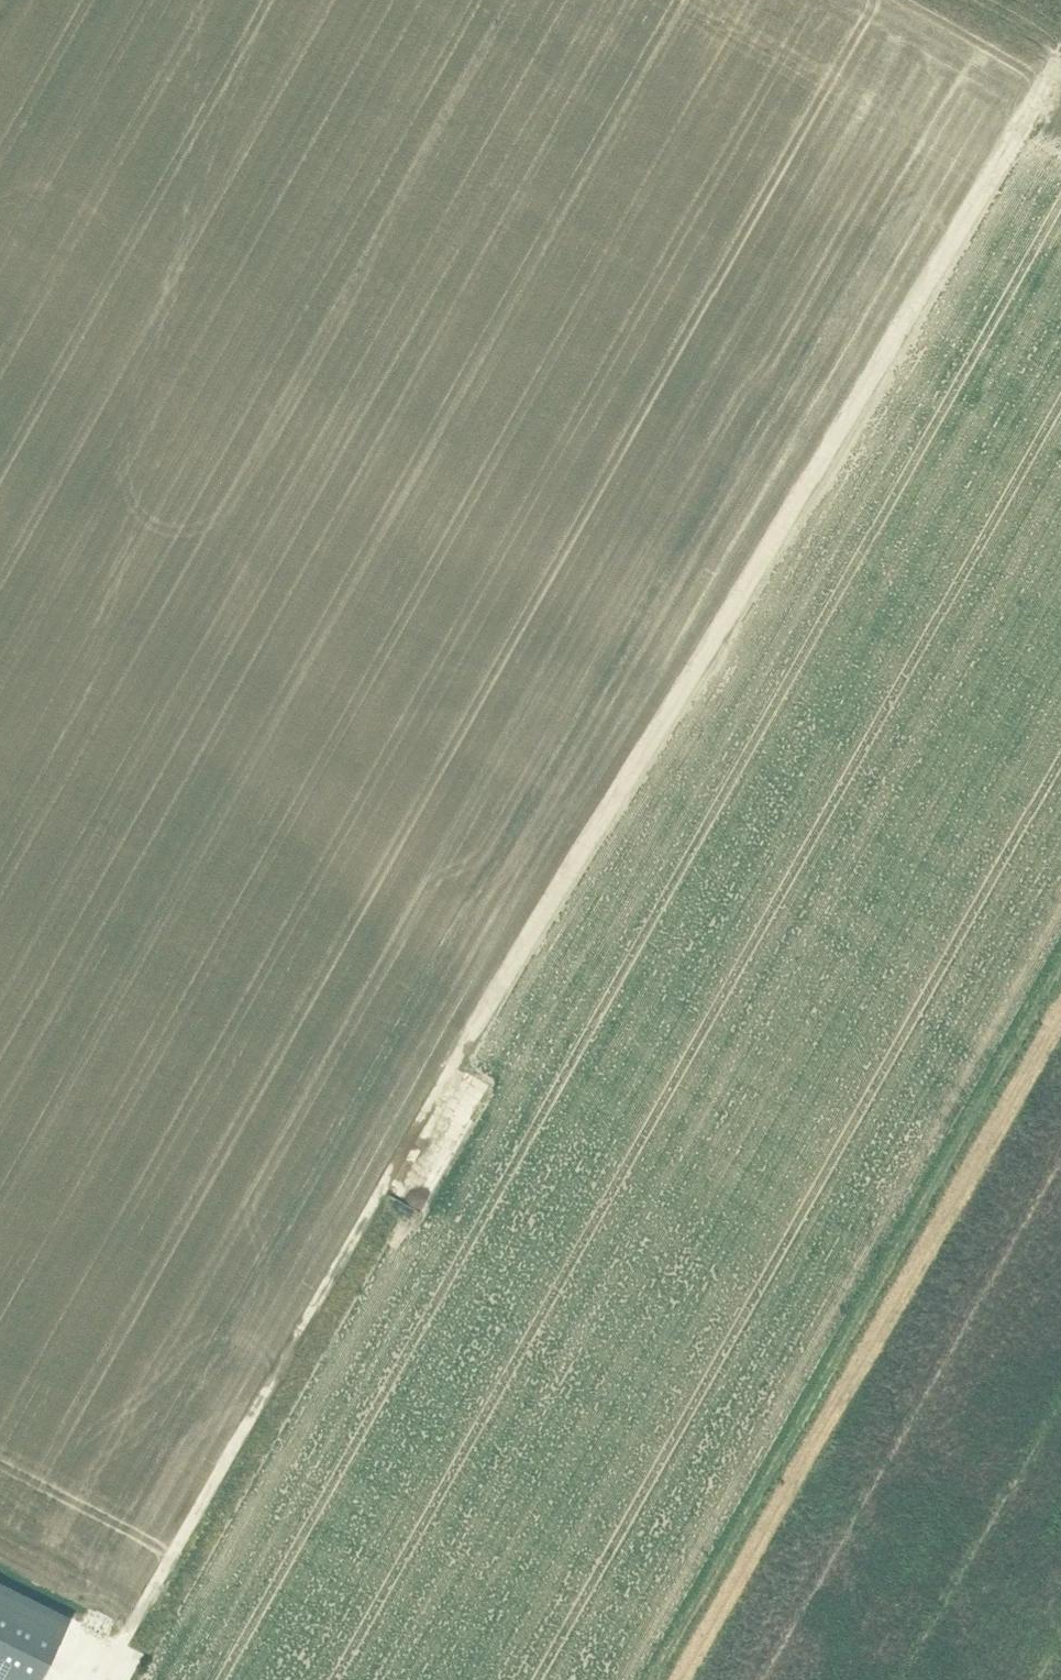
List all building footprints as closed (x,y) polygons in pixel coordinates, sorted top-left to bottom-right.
[(70,1617),(0,1582),(0,1679),(39,1679),(70,1617)]
